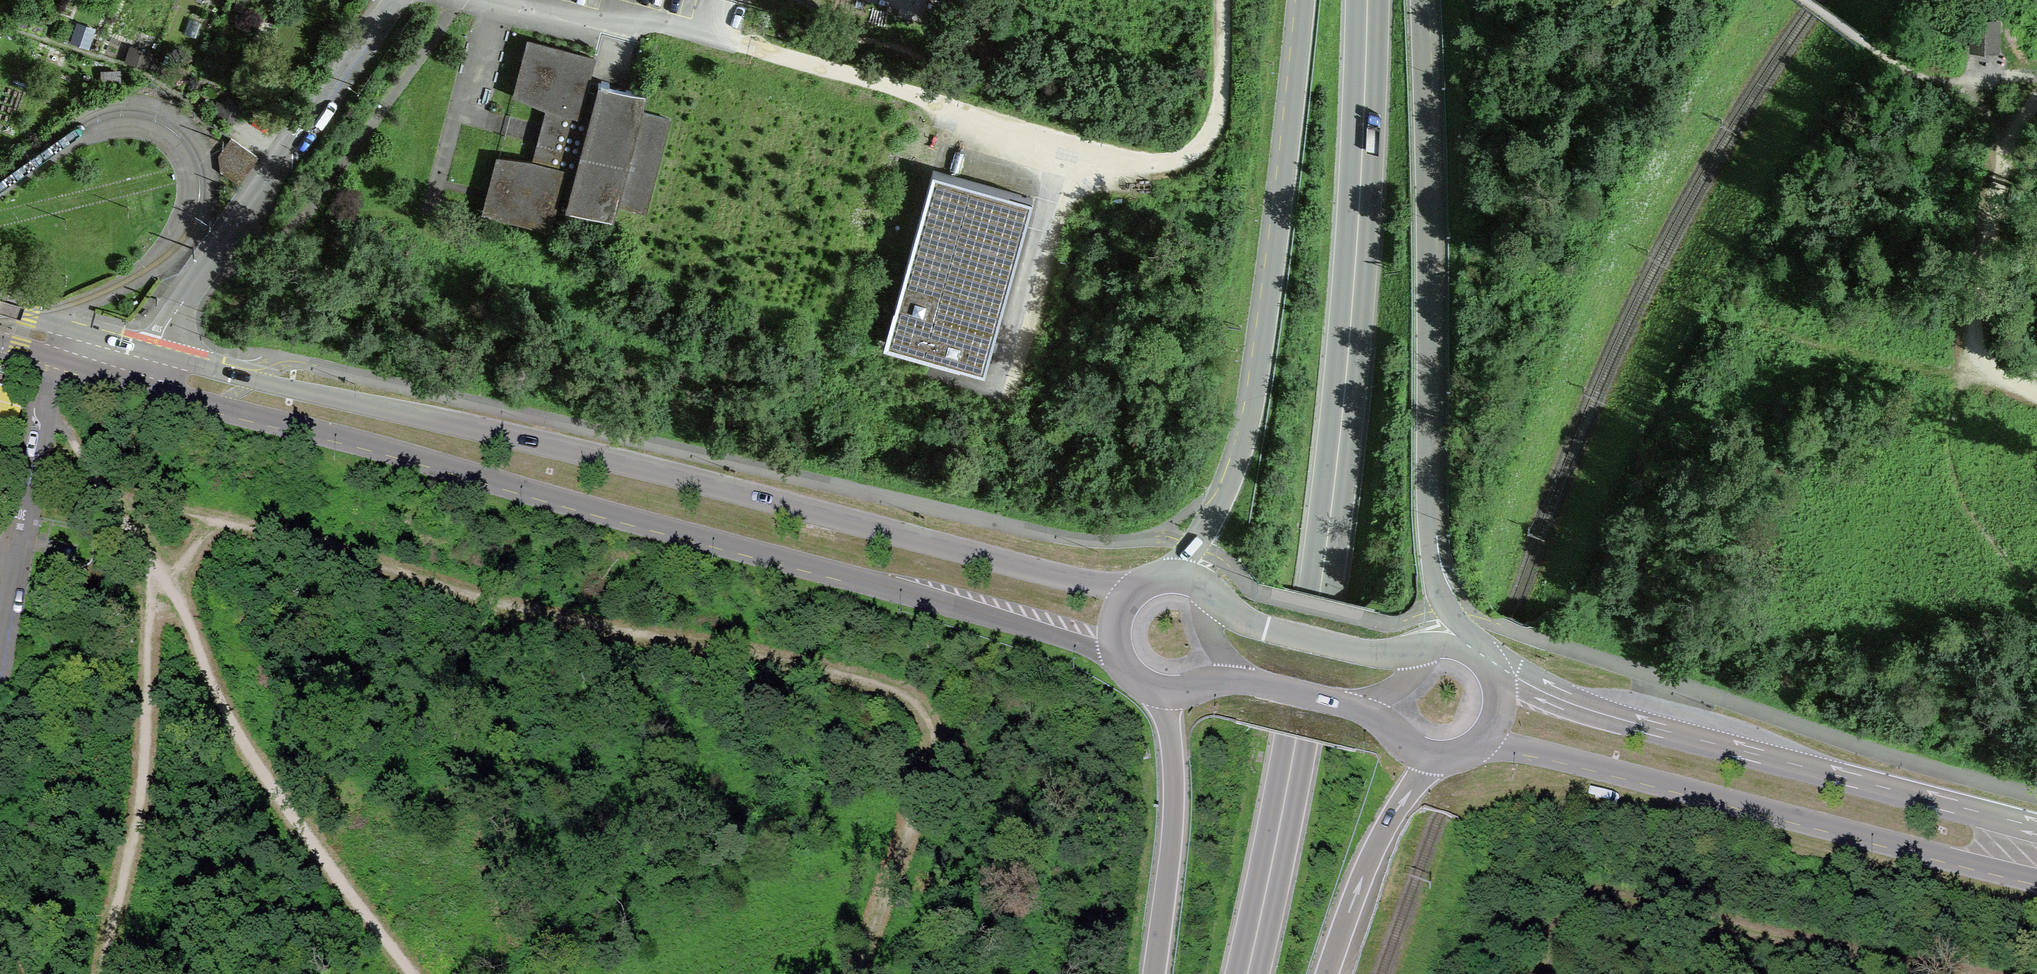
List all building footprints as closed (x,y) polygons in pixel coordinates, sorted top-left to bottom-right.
[(2000,21),(1971,21),(1970,54),(2000,54),(2000,21)] [(596,52),(530,35),(515,92),(550,107),(538,158),(499,154),(484,211),(562,231),(568,207),(622,221),(625,207),(656,215),(682,117),(650,109),(655,90),(607,78),(603,91),(587,87),(596,52)] [(1029,209),(932,182),(884,352),(981,379),(1029,209)]
